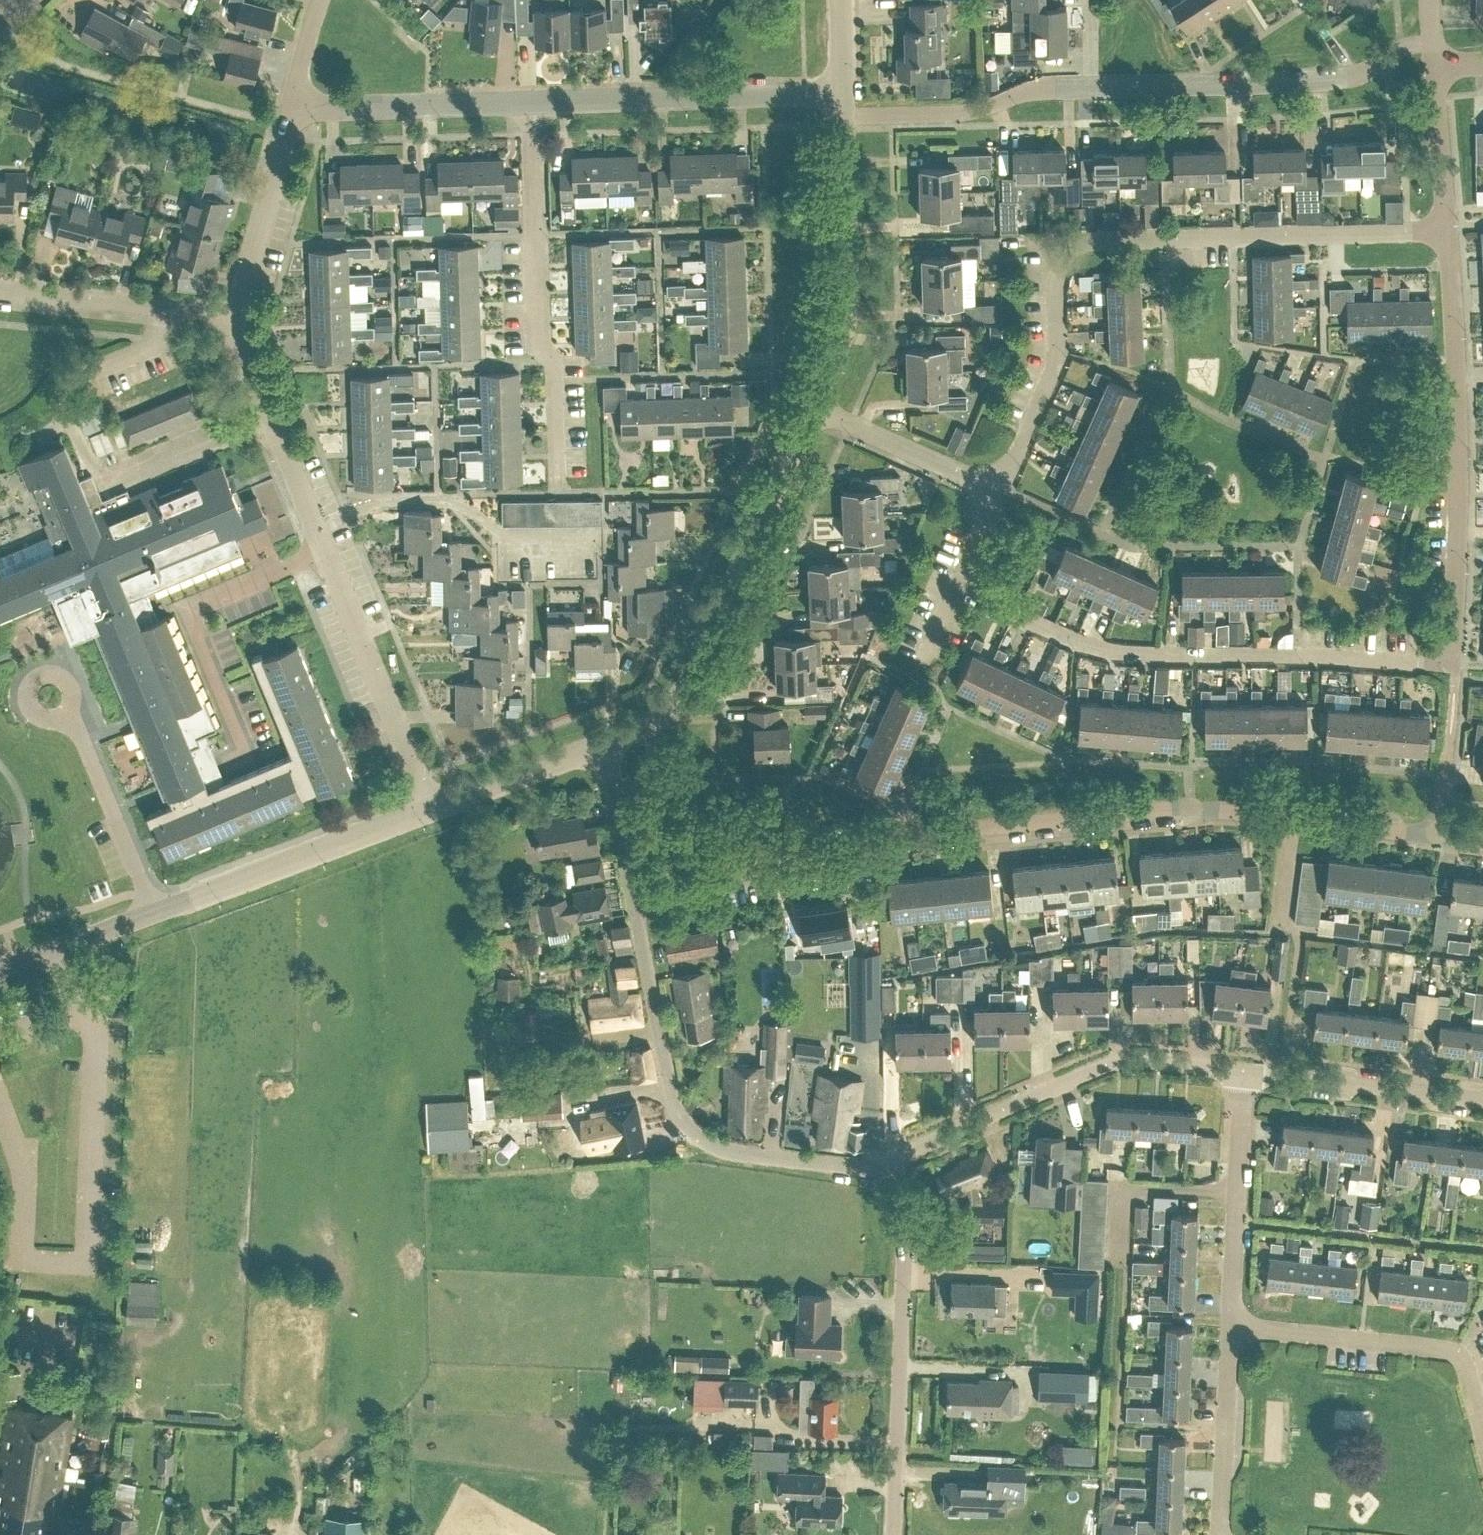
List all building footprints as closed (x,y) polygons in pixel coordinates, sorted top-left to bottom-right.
[(272,34),(278,9),(245,0),(230,0),(228,8),(240,11),(237,26),(272,34)] [(516,19),(516,0),(472,0),(469,28),(473,28),(471,44),(498,47),(500,18),(516,19)] [(516,19),(517,33),(535,33),(536,46),(548,46),(548,47),(549,48),(550,49),(551,49),(553,49),(554,49),(555,49),(557,48),(558,47),(558,45),(571,45),(569,9),(535,10),(535,19),(529,20),(528,0),(516,0),(516,19)] [(569,9),(571,45),(583,45),(583,46),(584,47),(585,48),(586,48),(587,49),(589,49),(590,49),(591,48),(592,47),(593,44),(607,44),(606,30),(624,29),(623,0),(611,0),(612,17),(606,17),(606,8),(569,9)] [(672,36),(671,0),(630,0),(629,16),(641,16),(641,25),(646,25),(646,36),(672,36)] [(1013,7),(1013,19),(1013,29),(1031,29),(1067,28),(1066,5),(1057,5),(1036,6),(1036,0),(1012,0),(1013,7)] [(1208,21),(1195,0),(1166,0),(1162,3),(1160,1),(1161,0),(1154,0),(1160,9),(1170,26),(1181,19),(1189,32),(1208,21)] [(1208,21),(1226,9),(1221,0),(1195,0),(1208,21)] [(1226,9),(1240,0),(1221,0),(1226,9)] [(1358,11),(1376,0),(1351,0),(1358,11)] [(145,19),(150,9),(137,2),(132,12),(145,19)] [(906,56),(898,56),(899,78),(916,78),(917,95),(951,94),(950,75),(926,76),(925,62),(940,61),(939,19),(945,18),(945,3),(910,4),(911,29),(906,29),(906,56)] [(454,4),(443,17),(467,19),(468,5),(454,4)] [(84,30),(80,36),(103,48),(107,42),(134,57),(144,37),(159,45),(166,32),(134,15),(129,25),(95,7),(83,29),(84,30)] [(255,86),(262,57),(243,52),(246,41),(191,26),(187,38),(233,50),(226,78),(255,86)] [(1013,29),(1014,51),(1013,51),(1014,64),(1038,63),(1038,51),(1067,50),(1067,28),(1031,29),(1013,29)] [(979,34),(980,59),(999,59),(998,34),(979,34)] [(986,86),(997,86),(996,70),(986,70),(986,86)] [(31,115),(28,126),(37,128),(40,117),(41,114),(41,113),(32,110),(32,112),(31,115)] [(1361,173),(1360,141),(1335,142),(1335,146),(1323,146),(1324,191),(1346,191),(1346,173),(1361,173)] [(1360,141),(1361,166),(1376,165),(1377,190),(1401,189),(1400,158),(1386,159),(1386,141),(1360,141)] [(1306,147),(1280,148),(1281,177),(1296,176),(1296,198),(1319,197),(1319,173),(1306,173),(1306,147)] [(1065,148),(1041,149),(1042,178),(1054,177),(1055,198),(1057,198),(1067,197),(1078,197),(1079,197),(1078,173),(1066,173),(1065,148)] [(1281,177),(1280,148),(1255,149),(1255,174),(1243,174),(1244,198),(1266,198),(1266,177),(1281,177)] [(1002,176),(1002,199),(1002,200),(1016,199),(1017,199),(1024,199),(1024,195),(1023,178),(1026,178),(1039,178),(1042,178),(1041,149),(1015,149),(1016,175),(1002,176)] [(1226,149),(1200,150),(1200,178),(1217,178),(1217,199),(1239,198),(1239,176),(1226,176),(1226,149)] [(1200,178),(1200,150),(1175,150),(1175,176),(1163,176),(1163,200),(1186,200),(1186,179),(1200,178)] [(920,166),(921,191),(960,190),(960,166),(991,165),(991,151),(949,153),(950,166),(920,166)] [(1120,152),(1120,182),(1121,182),(1135,183),(1135,194),(1136,194),(1136,200),(1144,200),(1158,200),(1157,176),(1146,177),(1146,151),(1120,152)] [(733,152),(702,153),(703,190),(735,189),(735,199),(749,199),(748,167),(734,167),(733,152)] [(1105,201),(1105,183),(1114,182),(1119,182),(1120,182),(1120,152),(1094,152),(1094,157),(1081,157),(1082,201),(1095,201),(1105,201)] [(703,190),(702,153),(671,154),(671,169),(657,170),(658,202),(672,201),(672,191),(703,190)] [(165,166),(175,169),(179,157),(168,154),(165,166)] [(618,156),(604,156),(605,194),(636,193),(637,203),(651,202),(649,170),(636,171),(635,155),(618,156)] [(559,173),(560,197),(561,197),(562,220),(576,220),(576,195),(605,194),(604,156),(571,157),(572,173),(559,173)] [(469,160),(471,197),(501,196),(501,208),(493,208),(494,227),(517,226),(515,174),(500,175),(500,159),(469,160)] [(439,198),(471,197),(469,160),(437,161),(437,177),(424,177),(426,210),(440,210),(439,198)] [(372,200),(370,163),(339,164),(339,180),(327,180),(328,213),(343,213),(342,201),(372,200)] [(370,163),(372,200),(400,199),(401,211),(421,210),(420,169),(400,170),(400,163),(370,163)] [(182,214),(180,223),(223,235),(227,218),(231,219),(235,202),(213,196),(220,170),(196,164),(187,199),(192,200),(188,216),(182,214)] [(14,220),(15,196),(27,196),(28,172),(6,172),(6,177),(0,177),(0,220),(14,220)] [(56,192),(49,216),(61,219),(55,242),(70,246),(71,243),(89,248),(101,205),(92,202),(91,208),(75,203),(79,189),(58,183),(56,192)] [(922,215),(934,215),(951,214),(952,227),(980,226),(983,230),(993,230),(993,213),(961,213),(960,190),(921,191),(922,215)] [(1017,230),(1016,199),(1002,200),(1002,199),(1000,199),(1000,230),(1017,230)] [(101,205),(89,248),(108,253),(108,256),(122,260),(129,237),(140,241),(146,217),(126,212),(125,217),(109,213),(110,207),(101,205)] [(1084,205),(1073,205),(1073,217),(1084,217),(1084,205)] [(730,220),(740,220),(740,210),(729,211),(730,220)] [(409,227),(422,227),(422,213),(408,214),(409,227)] [(442,213),(424,214),(424,231),(443,230),(442,213)] [(160,237),(164,221),(154,219),(150,234),(160,237)] [(323,235),(335,235),(335,222),(323,222),(323,235)] [(223,235),(180,223),(177,233),(183,235),(179,250),(173,248),(168,269),(190,275),(194,263),(217,270),(221,253),(218,253),(223,235)] [(923,256),(924,280),(963,279),(962,256),(981,255),(999,254),(999,235),(979,235),(979,236),(980,242),(952,243),(953,255),(923,256)] [(707,260),(702,260),(702,258),(683,258),(683,269),(707,268),(707,265),(745,264),(744,236),(706,238),(707,260)] [(573,242),(574,269),(612,268),(611,264),(611,245),(615,245),(615,247),(634,246),(634,237),(610,238),(610,241),(573,242)] [(670,253),(684,253),(684,239),(670,240),(670,253)] [(379,255),(391,255),(391,244),(379,244),(379,255)] [(311,251),(312,278),(349,276),(349,273),(348,255),(352,254),(353,256),(372,255),(371,245),(347,246),(347,249),(311,251)] [(440,247),(441,268),(436,268),(436,266),(417,267),(417,277),(423,277),(441,276),(441,274),(478,272),(477,245),(440,247)] [(1254,255),(1255,282),(1291,281),(1291,278),(1291,259),(1304,259),(1304,251),(1290,251),(1290,254),(1254,255)] [(574,269),(575,296),(612,295),(612,291),(612,273),(616,273),(616,274),(635,274),(635,264),(611,264),(612,268),(574,269)] [(708,287),(704,287),(703,284),(684,285),(684,292),(684,296),(694,296),(708,295),(708,293),(746,291),(745,264),(707,265),(707,268),(708,287)] [(349,276),(312,278),(313,305),(350,303),(350,300),(368,300),(367,282),(373,282),(372,272),(349,273),(349,276)] [(399,294),(400,304),(400,306),(418,305),(428,305),(442,304),(442,300),(479,299),(478,272),(441,274),(441,276),(423,277),(423,293),(417,294),(400,294),(399,294)] [(1109,288),(1109,302),(1109,306),(1142,304),(1141,279),(1110,280),(1110,276),(1093,277),(1093,273),(1079,274),(1079,289),(1109,288)] [(1384,274),(1375,274),(1375,284),(1385,284),(1384,274)] [(374,288),(391,288),(391,275),(374,276),(374,288)] [(1310,286),(1318,285),(1318,277),(1310,277),(1310,286)] [(1255,282),(1256,309),(1293,308),(1293,304),(1293,286),(1305,286),(1305,278),(1291,278),(1291,281),(1255,282)] [(963,279),(924,280),(924,305),(954,304),(963,304),(963,279)] [(667,292),(684,292),(684,285),(684,282),(667,283),(667,292)] [(1401,285),(1401,299),(1404,299),(1405,336),(1433,336),(1432,298),(1409,299),(1409,285),(1401,285)] [(1348,309),(1349,321),(1349,337),(1377,337),(1376,299),(1374,299),(1354,300),(1354,286),(1331,286),(1331,310),(1348,309)] [(1374,286),(1374,299),(1376,299),(1377,337),(1405,336),(1404,299),(1401,299),(1382,299),(1382,286),(1374,286)] [(575,296),(576,323),(613,322),(613,318),(612,299),(617,299),(617,301),(636,300),(636,290),(626,291),(612,291),(612,295),(575,296)] [(708,295),(709,313),(704,313),(704,311),(685,312),(685,319),(685,322),(709,322),(709,320),(747,319),(746,291),(708,293),(708,295)] [(313,305),(313,332),(351,330),(351,327),(350,308),(354,308),(354,309),(374,309),(373,299),(368,300),(350,300),(350,303),(313,305)] [(442,300),(442,304),(442,322),(437,322),(437,320),(418,321),(419,331),(443,331),(442,327),(480,326),(479,299),(442,300)] [(1110,313),(1110,327),(1110,331),(1143,330),(1142,304),(1109,306),(1109,302),(1095,302),(1095,314),(1110,313)] [(954,304),(954,305),(954,317),(983,316),(986,319),(997,318),(996,303),(982,303),(975,303),(963,304),(954,304)] [(657,304),(643,305),(637,312),(638,319),(657,318),(657,304)] [(1093,304),(1084,304),(1084,312),(1093,312),(1093,304)] [(1293,313),(1306,312),(1306,304),(1293,304),(1293,308),(1256,309),(1256,336),(1293,335),(1293,313)] [(376,314),(377,329),(393,328),(392,313),(376,314)] [(613,326),(618,326),(618,328),(637,327),(637,318),(613,318),(613,322),(576,323),(577,350),(614,349),(613,326)] [(709,320),(709,322),(710,342),(696,343),(696,366),(720,365),(719,347),(747,346),(747,319),(709,320)] [(404,329),(416,329),(416,321),(404,321),(404,329)] [(1001,324),(990,325),(990,337),(1001,337),(1001,324)] [(351,335),(355,335),(355,336),(374,335),(374,326),(351,327),(351,330),(313,332),(314,359),(351,357),(351,335)] [(442,327),(443,331),(443,349),(439,349),(438,347),(419,348),(419,358),(443,357),(443,354),(481,353),(480,326),(442,327)] [(1110,331),(1110,327),(1096,328),(1096,339),(1111,338),(1111,357),(1144,355),(1143,330),(1110,331)] [(909,347),(909,372),(948,370),(962,370),(962,353),(965,353),(964,333),(938,333),(938,346),(909,347)] [(622,369),(639,368),(638,348),(621,349),(622,369)] [(1243,404),(1269,414),(1283,379),(1279,378),(1262,371),(1267,358),(1260,356),(1254,370),(1257,371),(1243,404)] [(669,370),(678,369),(678,358),(669,358),(669,370)] [(1269,414),(1294,424),(1308,390),(1304,388),(1287,381),(1292,368),(1284,365),(1279,378),(1283,379),(1269,414)] [(1105,385),(1100,398),(1098,401),(1128,414),(1139,391),(1110,378),(1111,375),(1097,369),(1092,379),(1105,385)] [(948,370),(909,372),(910,396),(939,396),(939,407),(968,407),(968,393),(948,394),(948,370)] [(481,373),(482,395),(478,396),(478,394),(458,394),(459,405),(482,404),(482,400),(520,399),(519,372),(481,373)] [(352,378),(353,405),(390,404),(390,400),(390,382),(394,381),(394,383),(413,382),(413,373),(389,374),(390,377),(352,378)] [(1308,390),(1294,424),(1319,434),(1333,400),(1311,391),(1316,378),(1309,375),(1304,388),(1308,390)] [(700,379),(690,379),(691,389),(700,388),(700,381),(700,379)] [(732,395),(749,394),(749,380),(732,381),(732,395)] [(700,388),(700,396),(700,397),(704,397),(705,433),(733,432),(731,395),(708,396),(708,381),(700,381),(700,388)] [(673,382),(674,397),(674,398),(677,398),(678,434),(705,433),(704,397),(700,397),(700,396),(682,397),(681,382),(673,382)] [(646,387),(647,398),(649,398),(650,435),(678,434),(677,398),(674,398),(674,397),(655,398),(655,383),(646,383),(646,387)] [(649,398),(647,398),(626,399),(626,384),(603,385),(604,408),(621,407),(622,436),(650,435),(649,398)] [(1095,408),(1089,421),(1088,424),(1118,438),(1128,414),(1098,401),(1100,398),(1086,392),(1086,393),(1073,387),(1069,396),(1082,403),(1095,408)] [(130,444),(201,413),(192,389),(119,420),(130,444)] [(482,400),(482,404),(483,422),(479,422),(479,421),(459,421),(460,432),(483,431),(483,427),(521,426),(520,399),(482,400)] [(85,432),(110,422),(101,400),(76,410),(85,432)] [(353,405),(354,432),(391,431),(391,427),(390,408),(395,408),(395,410),(414,409),(414,400),(390,400),(390,404),(353,405)] [(1085,431),(1079,444),(1078,448),(1108,461),(1118,438),(1088,424),(1089,421),(1076,415),(1072,425),(1085,431)] [(957,424),(947,446),(961,453),(962,450),(971,430),(957,424)] [(354,432),(355,459),(392,458),(392,454),(392,435),(395,435),(396,437),(415,436),(415,426),(391,427),(391,431),(354,432)] [(483,427),(483,431),(484,449),(480,449),(479,447),(460,448),(460,459),(484,458),(484,454),(521,453),(521,426),(483,427)] [(66,588),(90,579),(93,586),(81,592),(92,616),(94,615),(99,627),(93,630),(129,716),(134,728),(158,785),(164,800),(166,800),(165,798),(170,796),(171,798),(173,803),(161,808),(156,810),(147,814),(151,823),(155,821),(169,855),(353,778),(297,644),(263,658),(261,654),(253,657),(293,753),(233,778),(224,782),(216,762),(212,751),(207,740),(201,743),(198,737),(217,729),(170,614),(160,618),(156,608),(150,592),(167,584),(243,553),(236,536),(268,523),(257,496),(255,497),(239,503),(234,492),(232,487),(222,463),(182,480),(184,485),(160,495),(156,485),(131,496),(128,488),(103,499),(90,504),(80,480),(64,443),(63,444),(60,436),(51,439),(54,447),(41,452),(18,461),(20,465),(28,487),(32,485),(47,519),(44,521),(49,534),(0,555),(0,616),(66,588)] [(1075,454),(1069,467),(1067,471),(1097,484),(1108,461),(1078,448),(1079,444),(1066,438),(1061,448),(1075,454)] [(416,452),(416,453),(416,456),(432,455),(432,445),(416,445),(416,452)] [(392,462),(397,462),(397,464),(416,463),(416,456),(416,453),(392,454),(392,458),(355,459),(355,486),(393,485),(392,462)] [(484,458),(485,477),(471,477),(471,485),(486,484),(486,481),(522,480),(521,453),(484,454),(484,458)] [(445,455),(445,475),(459,475),(458,455),(445,455)] [(434,456),(421,456),(421,469),(434,468),(434,456)] [(1067,471),(1069,467),(1056,461),(1051,471),(1064,477),(1057,494),(1087,507),(1097,484),(1067,471)] [(1362,468),(1360,475),(1378,480),(1380,473),(1362,468)] [(1348,471),(1341,496),(1372,504),(1371,508),(1385,512),(1388,501),(1374,497),(1378,480),(1360,475),(1348,471)] [(872,488),(843,489),(844,514),(883,513),(882,488),(901,487),(900,474),(872,475),(872,488)] [(1341,496),(1334,520),(1365,529),(1364,533),(1379,536),(1382,526),(1367,522),(1371,508),(1372,504),(1341,496)] [(514,523),(514,499),(502,500),(502,523),(514,523)] [(527,499),(514,499),(514,523),(527,523),(527,499)] [(539,499),(527,499),(527,523),(539,523),(539,499)] [(552,499),(539,499),(539,523),(552,523),(552,499)] [(564,499),(552,499),(552,523),(564,523),(564,499)] [(577,499),(564,499),(564,523),(577,523),(577,499)] [(589,499),(577,499),(577,523),(589,523),(589,499)] [(602,499),(589,499),(589,523),(602,523),(602,499)] [(637,499),(637,534),(637,535),(656,535),(656,534),(674,534),(674,507),(648,507),(648,499),(637,499)] [(404,548),(423,548),(448,548),(448,546),(441,546),(441,513),(432,513),(432,509),(404,509),(404,548)] [(883,513),(844,514),(845,539),(873,538),(874,549),(882,549),(903,548),(902,535),(884,536),(883,513)] [(1334,520),(1328,545),(1359,554),(1358,557),(1372,561),(1375,550),(1361,546),(1364,533),(1365,529),(1334,520)] [(618,526),(618,561),(618,562),(645,562),(645,561),(656,561),(656,535),(637,535),(637,534),(631,535),(631,526),(618,526)] [(423,574),(442,574),(468,574),(468,573),(461,573),(461,538),(448,538),(448,546),(448,548),(423,548),(423,574)] [(1059,576),(1073,582),(1076,583),(1089,554),(1066,543),(1053,571),(1051,570),(1044,585),(1053,589),(1059,576)] [(1359,554),(1328,545),(1321,570),(1350,578),(1349,581),(1366,585),(1369,574),(1354,570),(1358,557),(1359,554)] [(838,562),(809,563),(810,588),(855,586),(861,586),(860,562),(882,561),(882,549),(874,549),(837,551),(838,562)] [(1082,586),(1096,592),(1099,593),(1112,564),(1089,554),(1076,583),(1073,582),(1067,595),(1076,599),(1082,586)] [(620,587),(627,587),(645,587),(645,562),(618,562),(618,561),(608,561),(609,597),(620,597),(620,587)] [(1106,597),(1118,602),(1122,604),(1136,574),(1112,564),(1099,593),(1096,592),(1090,605),(1100,610),(1106,597)] [(442,602),(462,602),(487,602),(487,600),(481,600),(481,565),(468,565),(468,573),(468,574),(442,574),(442,602)] [(1178,602),(1178,603),(1178,617),(1179,617),(1190,617),(1190,602),(1204,602),(1208,602),(1208,570),(1182,570),(1182,590),(1182,601),(1182,602),(1179,602),(1178,602)] [(1208,602),(1204,602),(1204,617),(1215,618),(1215,602),(1222,602),(1230,602),(1233,602),(1233,570),(1208,570),(1208,602)] [(1230,602),(1229,602),(1229,617),(1230,617),(1240,617),(1240,602),(1241,602),(1254,602),(1255,602),(1259,602),(1259,570),(1233,570),(1233,602),(1230,602)] [(1255,602),(1254,602),(1254,617),(1255,617),(1265,617),(1265,602),(1267,602),(1284,602),(1284,601),(1284,590),(1284,570),(1259,570),(1259,602),(1255,602)] [(1122,604),(1118,602),(1112,616),(1123,620),(1129,607),(1146,614),(1152,601),(1156,591),(1159,585),(1136,574),(1122,604)] [(855,586),(810,588),(811,612),(838,611),(839,624),(869,623),(869,609),(856,610),(855,586)] [(512,605),(525,605),(525,587),(512,587),(512,605)] [(627,587),(628,632),(664,631),(664,615),(673,614),(672,588),(663,588),(663,587),(645,587),(627,587)] [(462,628),(481,628),(507,628),(507,627),(499,627),(499,601),(507,601),(507,588),(499,588),(499,591),(487,591),(487,600),(487,602),(462,602),(462,628)] [(1172,603),(1178,603),(1178,602),(1179,602),(1182,602),(1182,601),(1182,590),(1173,589),(1172,603)] [(1156,591),(1152,601),(1160,605),(1165,595),(1156,591)] [(547,646),(574,646),(574,621),(575,621),(583,621),(583,608),(547,608),(547,646)] [(1215,629),(1215,618),(1204,617),(1204,629),(1215,629)] [(481,628),(481,654),(511,654),(511,655),(518,655),(518,618),(507,618),(507,627),(507,628),(481,628)] [(1229,620),(1229,640),(1244,640),(1244,620),(1229,620)] [(574,646),(574,665),(615,665),(615,643),(611,643),(611,627),(575,628),(575,621),(574,621),(574,646)] [(790,637),(775,638),(776,663),(815,662),(821,661),(821,637),(839,636),(839,624),(789,626),(790,637)] [(1204,624),(1188,624),(1188,643),(1204,643),(1204,624)] [(1256,634),(1256,644),(1268,644),(1268,634),(1256,634)] [(957,684),(980,695),(996,661),(992,660),(984,656),(978,653),(984,639),(976,635),(968,650),(972,652),(957,684)] [(1042,682),(1026,716),(1049,727),(1057,710),(1064,695),(1065,693),(1047,685),(1053,671),(1064,647),(1055,643),(1044,667),(1038,681),(1042,682)] [(996,661),(980,695),(1003,706),(1019,672),(1015,670),(1001,663),(1008,650),(999,645),(992,660),(996,661)] [(535,646),(535,655),(546,655),(546,646),(535,646)] [(853,646),(850,655),(858,659),(860,654),(862,650),(853,646)] [(957,664),(965,667),(972,652),(968,650),(964,649),(957,664)] [(474,654),(474,681),(500,681),(500,682),(500,691),(511,691),(511,655),(511,654),(481,654),(474,654)] [(1003,706),(1026,716),(1042,682),(1038,681),(1032,678),(1024,674),(1030,660),(1021,656),(1015,670),(1019,672),(1003,706)] [(815,662),(776,663),(777,687),(804,686),(805,699),(834,698),(833,682),(816,683),(815,662)] [(1155,665),(1154,691),(1164,692),(1167,692),(1168,676),(1169,665),(1155,665)] [(1143,667),(1120,668),(1121,686),(1144,685),(1143,667)] [(1105,670),(1103,686),(1113,687),(1114,671),(1105,670)] [(1077,671),(1076,684),(1077,684),(1078,684),(1088,685),(1088,671),(1078,671),(1077,671)] [(456,681),(456,709),(456,722),(493,722),(493,682),(500,682),(500,681),(474,681),(456,681)] [(870,703),(885,709),(887,705),(921,720),(931,697),(897,681),(889,700),(874,694),(870,703)] [(1073,714),(1080,715),(1078,737),(1103,740),(1107,703),(1102,702),(1087,701),(1088,685),(1078,684),(1077,702),(1075,702),(1073,714)] [(1103,740),(1129,742),(1132,705),(1127,705),(1127,704),(1112,703),(1113,687),(1103,686),(1102,702),(1107,703),(1103,740)] [(1205,741),(1231,741),(1231,704),(1226,704),(1226,703),(1211,703),(1211,688),(1201,688),(1201,705),(1205,705),(1205,722),(1205,741)] [(1231,741),(1256,741),(1256,704),(1252,704),(1252,703),(1236,703),(1236,688),(1226,688),(1226,703),(1226,704),(1231,704),(1231,741)] [(1256,741),(1281,741),(1281,704),(1277,704),(1277,703),(1261,703),(1262,688),(1252,688),(1252,703),(1252,704),(1256,704),(1256,741)] [(1281,704),(1281,741),(1307,741),(1307,703),(1287,703),(1287,688),(1277,688),(1277,703),(1277,704),(1281,704)] [(1132,705),(1129,742),(1154,744),(1157,707),(1152,707),(1152,706),(1137,705),(1138,689),(1129,689),(1127,704),(1127,705),(1132,705)] [(1325,743),(1350,745),(1354,708),(1349,708),(1349,707),(1334,706),(1335,691),(1325,690),(1324,707),(1328,708),(1328,709),(1326,728),(1325,743)] [(1157,707),(1154,744),(1179,746),(1183,709),(1162,707),(1164,692),(1154,691),(1152,706),(1152,707),(1157,707)] [(1350,745),(1376,747),(1379,711),(1374,710),(1359,708),(1360,693),(1350,692),(1349,707),(1349,708),(1354,708),(1350,745)] [(1376,747),(1401,749),(1404,713),(1399,712),(1384,710),(1385,695),(1376,694),(1374,710),(1379,711),(1376,747)] [(1057,710),(1065,714),(1069,698),(1064,695),(1057,710)] [(518,708),(524,707),(523,696),(510,696),(510,707),(510,708),(518,708)] [(1404,713),(1401,749),(1426,752),(1430,714),(1409,713),(1411,697),(1401,696),(1399,712),(1404,713)] [(804,703),(805,717),(826,716),(825,703),(804,703)] [(860,726),(874,732),(876,728),(911,743),(921,720),(887,705),(885,709),(878,723),(864,717),(860,726)] [(1196,722),(1197,722),(1205,722),(1205,705),(1201,705),(1198,705),(1196,705),(1196,722)] [(780,724),(779,707),(750,708),(751,732),(756,732),(757,755),(790,754),(789,724),(780,724)] [(1320,709),(1319,728),(1320,728),(1326,728),(1328,709),(1321,709),(1320,709)] [(1478,722),(1474,757),(1482,758),(1482,722),(1478,722)] [(849,749),(864,755),(866,751),(900,767),(911,743),(876,728),(874,732),(868,746),(853,739),(849,749)] [(1435,747),(1436,735),(1429,735),(1428,747),(1435,747)] [(1400,763),(1400,750),(1347,749),(1346,762),(1400,763)] [(866,751),(864,755),(858,769),(843,762),(839,772),(856,779),(857,776),(890,790),(900,767),(866,751)] [(1482,800),(1482,782),(1458,779),(1456,796),(1482,800)] [(723,813),(733,812),(733,802),(722,803),(723,813)] [(585,827),(582,813),(535,822),(541,853),(573,848),(575,856),(600,851),(595,825),(585,827)] [(1218,846),(1220,885),(1245,883),(1246,902),(1262,901),(1259,862),(1245,863),(1243,844),(1218,846)] [(1192,848),(1195,887),(1220,885),(1218,846),(1192,848)] [(1170,889),(1168,889),(1170,907),(1181,906),(1180,888),(1195,887),(1192,848),(1167,850),(1170,889)] [(1168,889),(1170,889),(1167,850),(1142,852),(1144,891),(1168,889)] [(1116,856),(1090,859),(1094,897),(1120,895),(1116,856)] [(1324,896),(1349,900),(1355,861),(1329,857),(1324,896)] [(575,863),(578,879),(604,875),(601,859),(575,863)] [(1090,859),(1065,861),(1069,899),(1092,897),(1094,897),(1090,859)] [(1302,859),(1300,872),(1325,875),(1326,863),(1302,859)] [(1040,863),(1044,902),(1045,910),(1055,909),(1055,901),(1068,899),(1069,899),(1065,861),(1040,863)] [(1349,900),(1375,903),(1380,864),(1355,861),(1349,900)] [(1375,903),(1401,906),(1406,868),(1402,867),(1403,863),(1391,862),(1390,866),(1380,864),(1375,903)] [(1044,902),(1040,863),(1015,866),(1018,904),(1044,902)] [(950,873),(940,874),(944,912),(969,909),(965,871),(962,871),(961,867),(949,868),(950,873)] [(991,868),(965,871),(969,909),(995,907),(991,868)] [(1406,868),(1401,906),(1426,910),(1431,871),(1406,868)] [(1300,872),(1298,884),(1323,887),(1325,875),(1300,872)] [(940,874),(915,876),(919,914),(944,912),(940,874)] [(919,914),(915,876),(889,879),(893,917),(919,914)] [(1439,901),(1436,925),(1433,940),(1442,941),(1445,942),(1447,926),(1457,928),(1460,907),(1475,909),(1479,882),(1454,878),(1451,903),(1439,901)] [(1119,883),(1120,895),(1131,893),(1129,882),(1119,883)] [(1298,884),(1297,896),(1321,900),(1323,887),(1298,884)] [(611,914),(606,885),(574,891),(575,899),(567,901),(565,894),(541,899),(546,930),(548,930),(550,941),(570,938),(567,925),(571,924),(570,917),(578,916),(579,920),(611,914)] [(1297,896),(1295,909),(1320,912),(1321,900),(1297,896)] [(509,907),(498,907),(499,935),(510,935),(509,907)] [(1134,912),(1135,929),(1157,924),(1158,909),(1134,912)] [(1170,924),(1170,909),(1158,909),(1157,924),(1170,924)] [(1320,912),(1295,909),(1294,921),(1318,924),(1320,912)] [(1208,925),(1221,926),(1221,911),(1209,910),(1208,925)] [(1221,911),(1221,926),(1234,926),(1235,911),(1221,911)] [(869,912),(804,917),(805,939),(850,936),(852,945),(871,944),(869,912)] [(763,917),(764,931),(778,930),(776,916),(763,917)] [(1334,918),(1332,932),(1345,934),(1347,919),(1334,918)] [(1097,921),(1099,936),(1112,933),(1109,919),(1097,921)] [(1347,919),(1345,934),(1357,935),(1359,921),(1347,919)] [(612,924),(617,952),(633,949),(629,921),(612,924)] [(1084,923),(1087,938),(1099,936),(1097,921),(1084,923)] [(1384,924),(1382,939),(1394,940),(1396,926),(1384,924)] [(666,934),(670,956),(719,947),(715,925),(666,934)] [(1396,926),(1394,940),(1407,942),(1409,927),(1396,926)] [(1060,928),(1047,930),(1050,945),(1062,943),(1060,928)] [(1050,945),(1047,930),(1034,933),(1037,947),(1050,945)] [(1027,935),(1011,934),(1010,950),(1026,951),(1027,935)] [(1273,974),(1285,975),(1290,936),(1278,934),(1273,974)] [(1187,936),(1187,960),(1199,960),(1199,935),(1187,936)] [(1249,935),(1248,943),(1257,944),(1258,936),(1249,935)] [(1448,936),(1447,948),(1468,951),(1470,939),(1448,936)] [(918,939),(907,940),(909,954),(920,953),(918,939)] [(1339,941),(1336,960),(1354,962),(1356,943),(1339,941)] [(971,945),(974,959),(987,957),(984,942),(971,945)] [(1108,943),(1108,973),(1120,973),(1119,943),(1108,943)] [(1119,943),(1120,973),(1132,973),(1131,943),(1119,943)] [(959,951),(962,962),(974,959),(971,945),(959,947),(959,951)] [(880,951),(849,951),(849,981),(851,981),(851,1035),(880,1035),(880,951)] [(947,953),(950,964),(962,962),(959,951),(947,953)] [(922,954),(924,969),(937,967),(934,952),(922,954)] [(1041,958),(1041,983),(1053,983),(1053,953),(1041,955),(1041,958)] [(909,957),(912,971),(924,969),(922,954),(909,957)] [(607,958),(611,995),(589,998),(592,1029),(618,1026),(618,1025),(644,1021),(640,992),(627,993),(626,981),(638,980),(634,955),(616,957),(607,958)] [(1384,973),(1385,956),(1358,955),(1358,972),(1384,973)] [(1029,982),(1041,983),(1041,958),(1029,958),(1029,982)] [(1133,1012),(1161,1012),(1161,960),(1159,960),(1160,968),(1147,968),(1147,979),(1133,979),(1133,1012)] [(1174,960),(1161,960),(1161,1012),(1189,1012),(1189,979),(1174,979),(1174,960)] [(1213,1012),(1240,1015),(1244,982),(1245,967),(1232,966),(1230,981),(1217,979),(1214,1007),(1213,1012)] [(1244,982),(1240,1015),(1268,1018),(1272,986),(1255,984),(1257,969),(1245,967),(1244,982)] [(1081,1020),(1081,987),(1080,987),(1080,969),(1068,969),(1069,987),(1053,987),(1054,1020),(1081,1020)] [(715,1035),(705,970),(673,975),(678,1004),(683,1004),(689,1039),(715,1035)] [(770,985),(786,986),(787,974),(771,973),(770,985)] [(1352,974),(1349,999),(1359,1001),(1363,975),(1352,974)] [(497,975),(497,997),(523,997),(523,975),(497,975)] [(937,999),(951,999),(951,982),(951,975),(936,975),(937,999)] [(951,975),(951,982),(951,999),(962,999),(962,975),(951,975)] [(974,975),(962,975),(962,999),(974,999),(974,975)] [(1200,977),(1200,1006),(1214,1007),(1217,979),(1200,977)] [(882,984),(882,1008),(895,1008),(895,984),(882,984)] [(1314,1031),(1345,1035),(1348,1010),(1326,1008),(1328,987),(1306,985),(1303,1008),(1311,1009),(1317,1010),(1314,1031)] [(976,1040),(1003,1040),(1003,986),(1003,990),(990,991),(990,1007),(975,1007),(976,1040)] [(1015,986),(1003,986),(1003,1040),(1030,1040),(1030,1007),(1015,1007),(1015,986)] [(1109,986),(1081,987),(1081,1020),(1109,1020),(1109,986)] [(1463,1004),(1473,1006),(1475,990),(1465,988),(1463,1004)] [(1472,1015),(1482,1016),(1482,991),(1475,990),(1473,1006),(1472,1015)] [(1438,1002),(1451,1004),(1452,995),(1439,993),(1438,1002)] [(1379,1014),(1376,1039),(1407,1043),(1410,1022),(1415,1023),(1418,999),(1403,997),(1400,1017),(1379,1014)] [(1438,1047),(1468,1051),(1472,1026),(1471,1026),(1449,1023),(1451,1004),(1438,1002),(1435,1025),(1441,1026),(1438,1047)] [(1345,1035),(1376,1039),(1379,1014),(1348,1010),(1345,1035)] [(1471,1026),(1472,1026),(1482,1027),(1482,1016),(1472,1015),(1471,1026)] [(785,1057),(793,1058),(793,1048),(793,1022),(790,1022),(787,1022),(784,1022),(769,1021),(768,1052),(768,1057),(785,1058),(785,1057)] [(1482,1053),(1482,1027),(1472,1026),(1468,1051),(1482,1053)] [(951,1028),(923,1029),(924,1062),(952,1062),(951,1028)] [(924,1062),(923,1029),(896,1029),(897,1063),(924,1062)] [(797,1040),(794,1059),(822,1063),(825,1044),(797,1040)] [(527,1046),(529,1060),(571,1055),(570,1042),(527,1046)] [(627,1054),(632,1081),(657,1077),(651,1045),(634,1048),(635,1053),(627,1054)] [(600,1057),(590,1058),(592,1068),(602,1067),(600,1057)] [(566,1061),(567,1074),(590,1072),(591,1071),(592,1068),(590,1058),(566,1061)] [(766,1108),(767,1064),(724,1063),(724,1088),(730,1089),(729,1127),(760,1128),(761,1108),(766,1108)] [(591,1084),(590,1072),(567,1074),(568,1086),(591,1084)] [(857,1106),(861,1078),(821,1073),(816,1115),(822,1116),(819,1140),(863,1146),(865,1126),(858,1125),(858,1119),(849,1118),(851,1105),(857,1106)] [(520,1092),(520,1094),(522,1116),(535,1115),(563,1113),(561,1090),(520,1092)] [(430,1151),(470,1148),(467,1097),(427,1099),(430,1151)] [(645,1141),(636,1099),(606,1105),(607,1106),(591,1109),(594,1121),(609,1118),(615,1148),(645,1141)] [(1116,1131),(1137,1132),(1138,1107),(1108,1105),(1107,1126),(1101,1126),(1100,1150),(1115,1151),(1116,1131)] [(1137,1132),(1167,1134),(1168,1109),(1138,1107),(1137,1132)] [(1168,1109),(1167,1134),(1187,1135),(1186,1155),(1201,1156),(1202,1132),(1197,1131),(1198,1111),(1168,1109)] [(1290,1147),(1311,1150),(1314,1124),(1284,1121),(1281,1143),(1276,1142),(1273,1166),(1288,1168),(1290,1147)] [(1314,1124),(1311,1150),(1329,1152),(1324,1189),(1335,1190),(1336,1191),(1341,1153),(1344,1128),(1314,1124)] [(1374,1132),(1344,1128),(1341,1153),(1362,1156),(1360,1176),(1374,1178),(1376,1154),(1371,1154),(1374,1132)] [(1083,1134),(1082,1152),(1092,1152),(1092,1146),(1092,1144),(1096,1144),(1096,1135),(1083,1134)] [(1019,1147),(1019,1160),(1032,1160),(1031,1176),(1042,1177),(1041,1192),(1056,1193),(1055,1203),(1074,1204),(1076,1178),(1062,1177),(1065,1136),(1038,1135),(1037,1148),(1019,1147)] [(1410,1162),(1431,1164),(1434,1139),(1404,1135),(1402,1157),(1396,1157),(1393,1181),(1408,1182),(1410,1162)] [(1431,1164),(1461,1168),(1464,1142),(1434,1139),(1431,1164)] [(1461,1168),(1482,1171),(1480,1191),(1482,1191),(1482,1145),(1464,1142),(1461,1168)] [(1154,1146),(1152,1171),(1163,1171),(1164,1146),(1154,1146)] [(982,1197),(976,1183),(997,1174),(986,1148),(960,1159),(961,1161),(955,1164),(956,1166),(935,1174),(944,1196),(967,1187),(971,1196),(967,1196),(967,1221),(1003,1222),(1004,1197),(982,1197)] [(1083,1176),(1082,1189),(1107,1190),(1108,1177),(1083,1176)] [(1448,1179),(1444,1204),(1455,1205),(1458,1181),(1448,1179)] [(1411,1183),(1410,1210),(1423,1210),(1424,1184),(1411,1183)] [(1082,1189),(1081,1202),(1106,1203),(1107,1190),(1082,1189)] [(1273,1195),(1259,1194),(1258,1210),(1272,1211),(1273,1195)] [(1363,1200),(1360,1223),(1376,1226),(1379,1202),(1363,1200)] [(1081,1202),(1081,1214),(1106,1215),(1106,1203),(1081,1202)] [(1336,1202),(1334,1218),(1348,1219),(1350,1203),(1336,1202)] [(1135,1224),(1147,1226),(1148,1204),(1136,1203),(1135,1224)] [(1174,1221),(1173,1243),(1196,1244),(1198,1214),(1178,1213),(1178,1207),(1154,1206),(1153,1220),(1174,1221)] [(1081,1214),(1080,1227),(1105,1228),(1106,1215),(1081,1214)] [(1080,1227),(1079,1240),(1104,1241),(1105,1228),(1080,1227)] [(1299,1249),(1300,1235),(1287,1234),(1286,1248),(1299,1249)] [(1079,1240),(1079,1252),(1104,1254),(1104,1241),(1079,1240)] [(1271,1240),(1270,1248),(1282,1249),(1283,1242),(1271,1240)] [(1004,1258),(1005,1243),(966,1242),(966,1257),(1004,1258)] [(1171,1272),(1171,1273),(1195,1274),(1196,1244),(1173,1243),(1172,1261),(1171,1272)] [(1300,1243),(1299,1251),(1311,1252),(1312,1244),(1300,1243)] [(1329,1246),(1328,1254),(1340,1256),(1341,1248),(1329,1246)] [(1079,1252),(1078,1264),(1103,1265),(1104,1254),(1079,1252)] [(1382,1253),(1381,1261),(1393,1262),(1394,1254),(1382,1253)] [(1267,1284),(1296,1287),(1299,1259),(1270,1256),(1267,1284)] [(1411,1256),(1411,1264),(1423,1265),(1423,1257),(1411,1256)] [(1133,1259),(1132,1270),(1157,1271),(1158,1260),(1133,1259)] [(1296,1287),(1325,1291),(1328,1262),(1299,1259),(1296,1287)] [(1440,1259),(1439,1267),(1451,1269),(1452,1260),(1440,1259)] [(1157,1271),(1171,1272),(1172,1261),(1158,1260),(1157,1271)] [(1328,1262),(1325,1291),(1354,1294),(1357,1266),(1328,1262)] [(1029,1291),(1069,1293),(1070,1266),(1031,1264),(1029,1291)] [(1378,1297),(1407,1300),(1410,1272),(1381,1268),(1378,1297)] [(1407,1300),(1436,1304),(1439,1275),(1410,1272),(1407,1300)] [(1195,1274),(1171,1273),(1170,1294),(1150,1293),(1149,1308),(1173,1309),(1173,1303),(1193,1304),(1195,1274)] [(1439,1275),(1436,1304),(1465,1307),(1468,1279),(1439,1275)] [(950,1310),(993,1311),(994,1283),(994,1281),(951,1279),(950,1310)] [(994,1283),(993,1311),(1006,1312),(1006,1283),(994,1283)] [(797,1321),(797,1335),(786,1335),(785,1352),(840,1354),(841,1323),(829,1322),(830,1295),(801,1294),(800,1321),(797,1321)] [(128,1301),(127,1319),(156,1321),(157,1303),(128,1301)] [(1131,1312),(1127,1312),(1127,1325),(1137,1324),(1137,1321),(1141,1321),(1141,1312),(1131,1312)] [(1168,1334),(1167,1355),(1191,1357),(1193,1327),(1172,1326),(1172,1320),(1148,1319),(1147,1333),(1168,1334)] [(701,1368),(729,1369),(730,1354),(702,1353),(701,1368)] [(701,1368),(701,1354),(676,1354),(675,1368),(701,1368)] [(1167,1355),(1165,1385),(1190,1387),(1191,1357),(1167,1355)] [(1088,1400),(1088,1398),(1089,1371),(1089,1370),(1039,1368),(1038,1398),(1088,1400)] [(1127,1371),(1127,1382),(1152,1383),(1153,1373),(1127,1371)] [(614,1385),(622,1385),(622,1383),(622,1374),(614,1374),(614,1382),(614,1385)] [(800,1375),(798,1430),(836,1430),(837,1395),(822,1395),(813,1394),(813,1390),(814,1376),(800,1375)] [(758,1378),(725,1376),(724,1402),(757,1404),(758,1378)] [(979,1415),(1010,1416),(1012,1378),(980,1377),(980,1380),(948,1379),(947,1410),(979,1411),(979,1415)] [(780,1398),(781,1382),(768,1382),(768,1398),(780,1398)] [(1125,1417),(1143,1418),(1167,1419),(1167,1414),(1188,1415),(1190,1387),(1165,1385),(1165,1406),(1144,1405),(1126,1404),(1125,1417)] [(724,1404),(724,1391),(693,1390),(693,1403),(724,1404)] [(3,1502),(50,1510),(57,1511),(73,1414),(10,1404),(0,1464),(7,1465),(5,1478),(0,1478),(0,1502),(3,1502)] [(1304,1412),(1305,1423),(1323,1422),(1323,1411),(1304,1412)] [(1003,1443),(1005,1432),(990,1428),(988,1439),(1003,1443)] [(715,1430),(714,1442),(738,1443),(738,1431),(715,1430)] [(1161,1445),(1160,1468),(1184,1469),(1185,1438),(1183,1438),(1169,1437),(1164,1437),(1164,1431),(1141,1430),(1140,1444),(1161,1445)] [(755,1432),(754,1445),(786,1446),(787,1433),(755,1432)] [(175,1449),(158,1448),(157,1471),(173,1472),(175,1449)] [(775,1466),(787,1466),(787,1448),(775,1448),(775,1466)] [(1031,1451),(1031,1467),(1059,1466),(1058,1449),(1031,1451)] [(1092,1463),(1092,1450),(1061,1449),(1061,1461),(1092,1463)] [(134,1464),(130,1463),(121,1461),(119,1470),(132,1472),(134,1464)] [(65,1477),(77,1479),(77,1475),(79,1466),(68,1464),(65,1477)] [(807,1487),(808,1470),(779,1468),(778,1495),(798,1495),(797,1520),(841,1522),(843,1492),(824,1491),(815,1491),(815,1488),(807,1487)] [(1160,1468),(1158,1498),(1182,1499),(1184,1469),(1160,1468)] [(740,1486),(746,1505),(756,1502),(765,1530),(794,1522),(786,1497),(775,1501),(768,1477),(740,1486)] [(137,1482),(118,1479),(111,1525),(110,1534),(129,1534),(137,1482)] [(318,1479),(318,1497),(328,1497),(328,1479),(318,1479)] [(943,1510),(987,1512),(988,1481),(945,1479),(943,1510)] [(1120,1494),(1120,1495),(1145,1496),(1145,1485),(1120,1484),(1120,1487),(1120,1494)] [(1102,1494),(1101,1505),(1114,1506),(1115,1506),(1116,1495),(1102,1494)] [(1182,1499),(1158,1498),(1157,1519),(1137,1518),(1136,1532),(1160,1533),(1160,1527),(1181,1528),(1182,1499)] [(3,1502),(0,1523),(0,1534),(46,1534),(50,1510),(3,1502)] [(368,1518),(326,1515),(325,1534),(367,1534),(368,1518)] [(1100,1534),(1131,1534),(1132,1523),(1102,1520),(1100,1534)]
